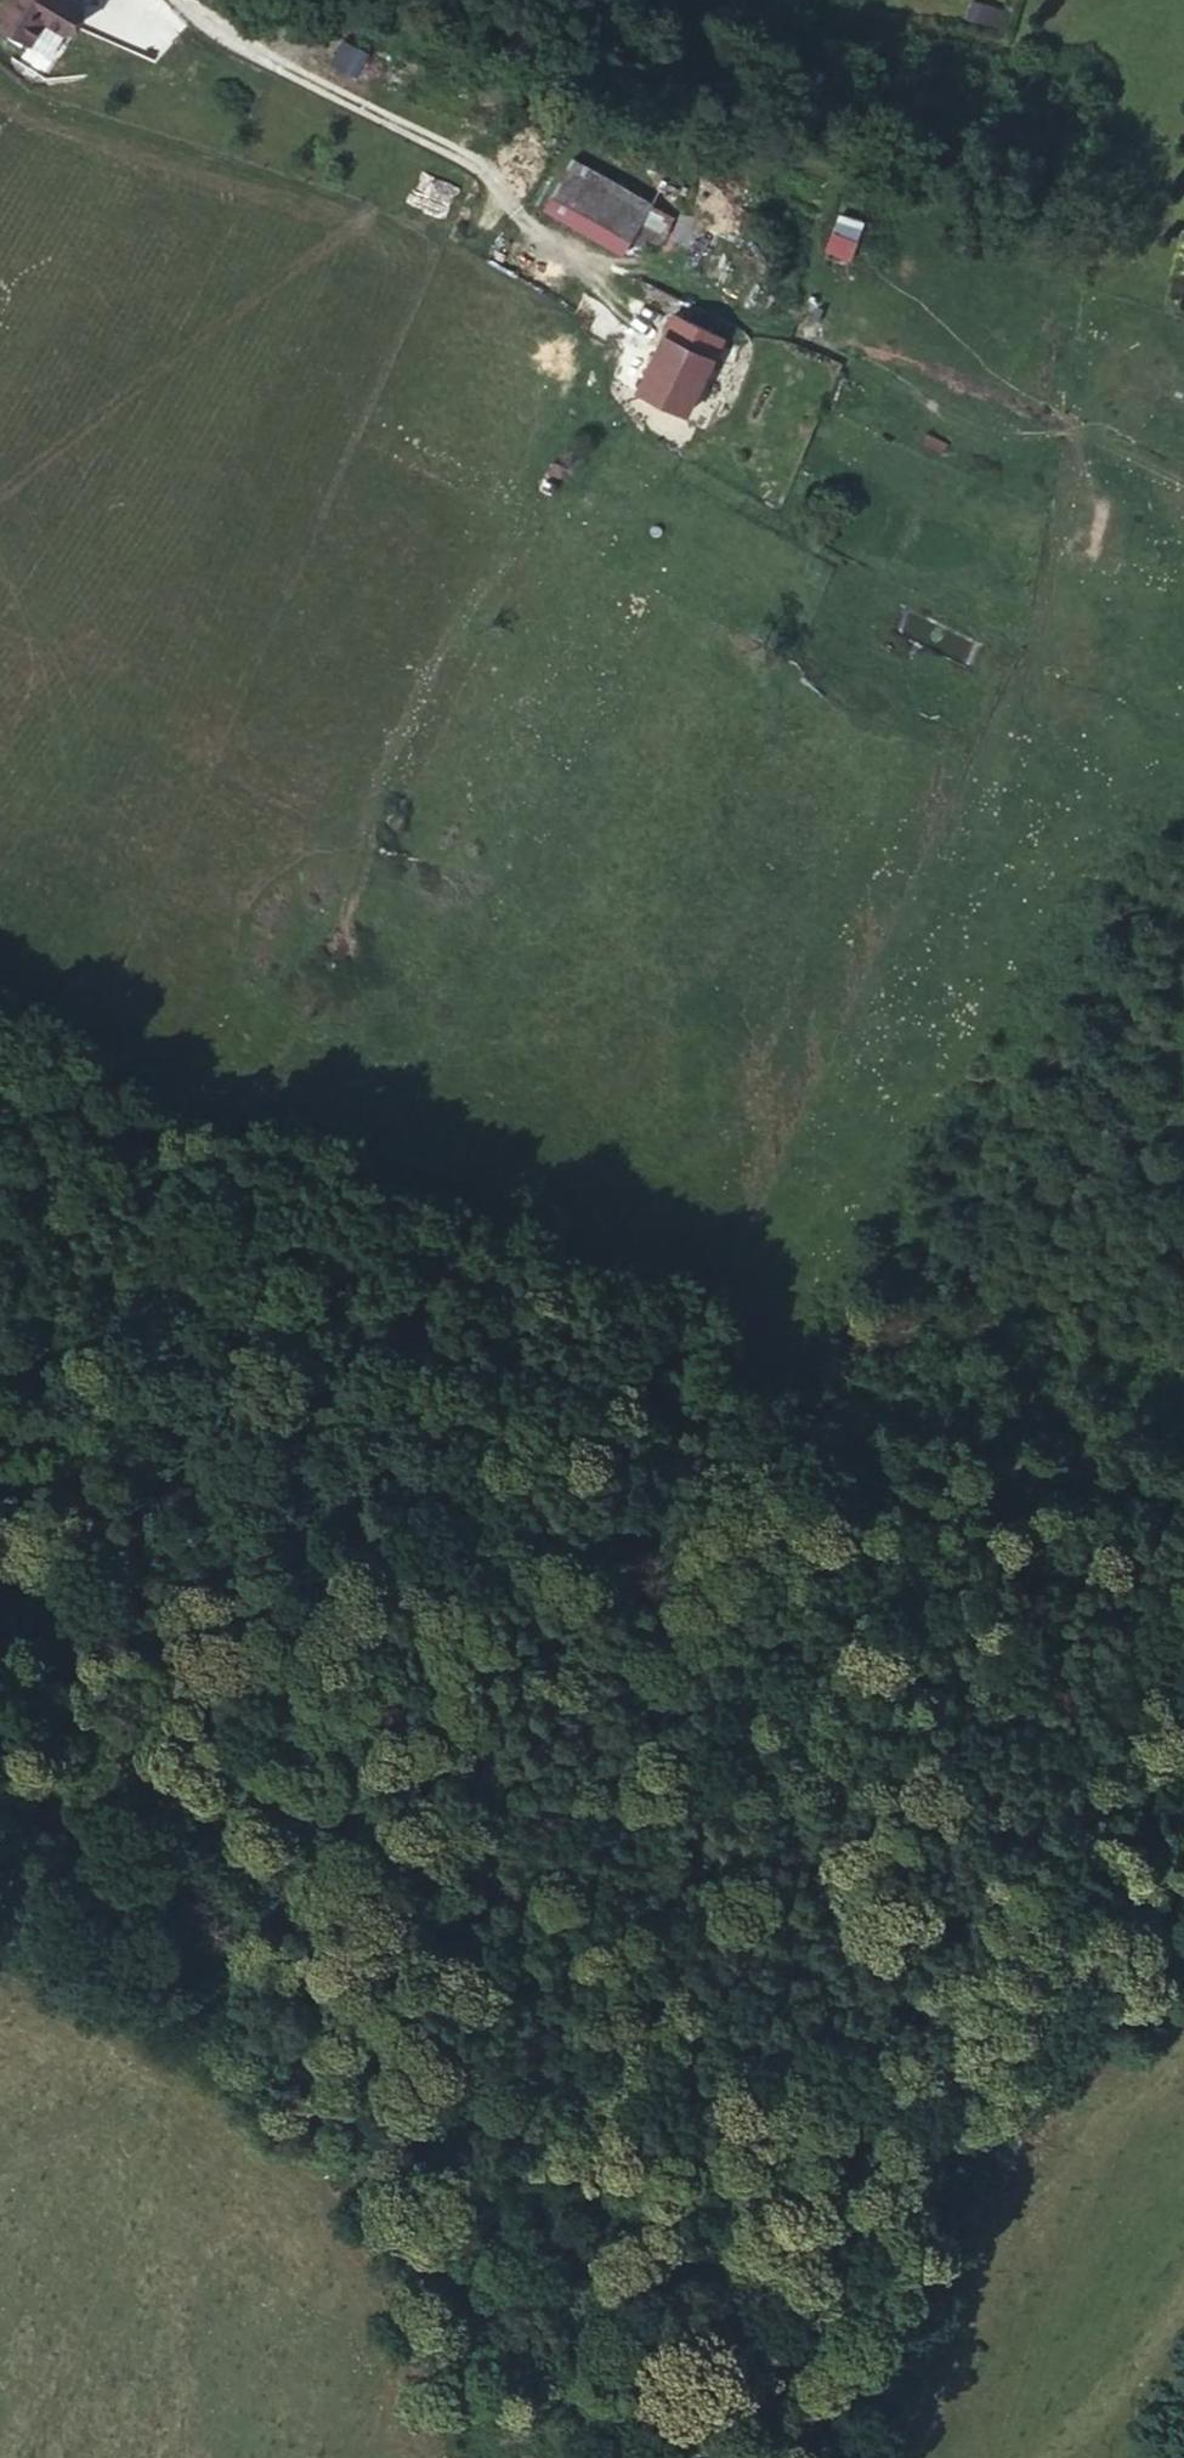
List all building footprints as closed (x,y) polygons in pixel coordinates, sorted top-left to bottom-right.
[(91,4),(84,0),(3,0),(0,5),(0,29),(31,47),(45,24),(70,38),(91,4)] [(344,40),(332,61),(354,74),(366,53),(344,40)] [(575,154),(543,210),(623,257),(655,201),(575,154)] [(690,417),(729,335),(673,308),(634,390),(690,417)]
